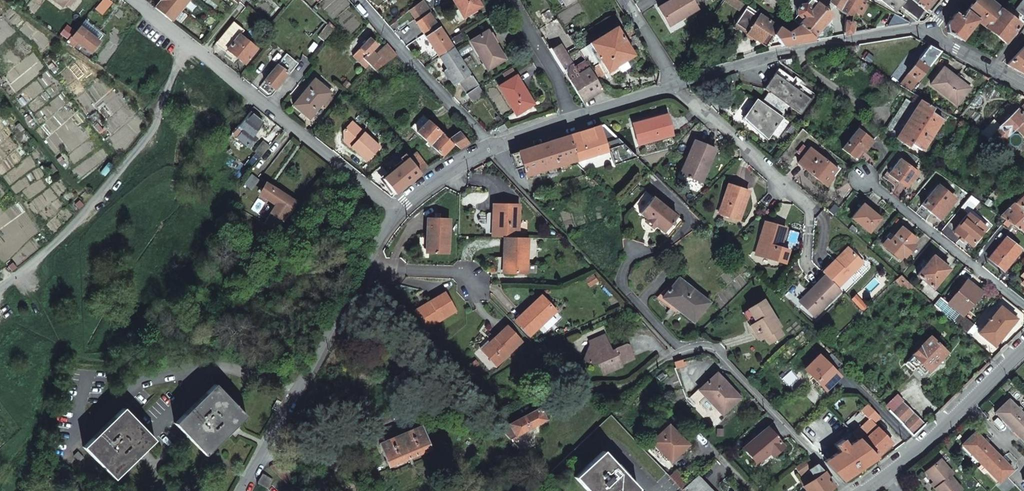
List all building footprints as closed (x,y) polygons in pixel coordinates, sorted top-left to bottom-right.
[(96,8),(102,14),(112,2),(109,0),(102,0),(96,8)] [(169,19),(179,7),(170,0),(157,0),(152,6),(169,19)] [(464,17),(481,7),(477,0),(453,0),(464,17)] [(658,8),(667,25),(680,17),(681,20),(699,11),(693,0),(672,0),(658,8)] [(813,0),(808,0),(797,14),(800,18),(795,23),(798,25),(814,38),(823,27),(832,16),(813,0)] [(829,3),(840,12),(844,4),(846,0),(831,0),(829,3)] [(844,4),(840,12),(845,16),(843,33),(845,35),(854,33),(855,28),(855,23),(850,22),(852,17),(855,11),(862,15),(870,2),(867,0),(846,0),(844,4)] [(892,11),(897,5),(915,19),(930,0),(879,0),(892,11)] [(985,28),(1000,9),(992,3),(989,0),(975,0),(965,11),(966,12),(977,20),(976,21),(985,28)] [(1023,17),(1023,7),(1019,3),(1015,8),(1016,9),(1015,10),(1023,17)] [(778,27),(747,6),(735,24),(747,32),(746,34),(756,41),(766,47),(772,37),(778,27)] [(985,28),(1005,43),(1009,38),(1012,34),(1020,24),(1000,9),(985,28)] [(947,33),(961,40),(976,21),(977,20),(966,12),(961,18),(955,13),(946,25),(947,33)] [(426,36),(439,28),(429,13),(417,23),(426,36)] [(668,28),(681,20),(680,17),(667,25),(668,28)] [(80,26),(98,41),(102,36),(99,33),(83,20),(70,37),(71,37),(80,26)] [(244,30),(233,22),(216,42),(227,50),(240,35),(244,30)] [(333,30),(327,25),(318,37),(324,41),(333,30)] [(787,33),(778,27),(772,37),(778,42),(780,44),(782,46),(814,41),(814,38),(798,25),(787,33)] [(70,37),(66,42),(74,47),(78,42),(90,52),(98,41),(80,26),(71,37),(70,37)] [(452,48),(439,28),(426,36),(440,57),(452,48)] [(616,28),(590,44),(607,72),(617,67),(620,72),(623,69),(627,67),(624,62),(633,56),(616,28)] [(487,31),(470,42),(487,70),(504,60),(487,31)] [(240,35),(227,50),(244,64),(257,48),(240,35)] [(369,39),(354,54),(353,56),(366,68),(369,64),(371,66),(383,57),(381,55),(379,53),(376,56),(371,51),(377,46),(369,39)] [(858,44),(851,46),(850,55),(858,54),(858,44)] [(560,45),(556,48),(569,67),(572,65),(560,45)] [(919,59),(899,85),(909,91),(917,80),(933,60),(940,52),(928,45),(923,52),(918,59),(919,59)] [(470,75),(452,48),(440,57),(448,70),(446,72),(449,76),(449,77),(454,85),(459,82),(467,93),(466,94),(472,101),(483,93),(470,74),(470,75)] [(589,69),(575,77),(569,67),(556,48),(551,51),(563,72),(582,102),(592,96),(602,90),(589,69)] [(1023,74),(1023,49),(1022,48),(1006,65),(1015,70),(1023,74)] [(295,61),(286,54),(277,66),(287,73),(289,74),(298,63),(295,61)] [(792,57),(779,60),(779,61),(780,63),(790,70),(792,57)] [(46,66),(52,71),(55,69),(49,63),(46,66)] [(287,73),(277,66),(264,81),(274,89),(287,73)] [(814,94),(777,68),(770,78),(763,88),(768,92),(789,107),(800,114),(814,94)] [(930,84),(956,104),(969,88),(958,80),(950,74),(942,68),(930,84)] [(516,76),(499,87),(516,115),(534,105),(516,76)] [(330,93),(314,79),(293,105),(309,119),(330,93)] [(909,91),(918,96),(925,86),(917,80),(909,91)] [(760,103),(782,118),(782,117),(789,107),(768,92),(760,103)] [(782,118),(760,103),(755,100),(743,117),(770,136),(772,133),(778,137),(789,122),(782,117),(782,118)] [(920,101),(896,139),(898,140),(922,102),(920,101)] [(922,102),(898,140),(908,147),(909,147),(919,152),(920,149),(923,150),(942,120),(936,116),(930,113),(932,109),(927,105),(922,102)] [(987,139),(998,146),(1023,121),(1023,104),(1023,105),(1017,111),(1016,109),(998,127),(998,128),(987,139)] [(251,136),(258,127),(261,122),(249,113),(239,126),(238,125),(231,134),(249,147),(255,139),(251,136)] [(421,132),(428,120),(423,114),(416,126),(421,132)] [(632,127),(637,144),(671,134),(666,114),(655,117),(643,121),(644,124),(632,127)] [(632,127),(644,124),(643,121),(655,117),(654,115),(630,121),(632,127)] [(421,132),(442,156),(453,144),(459,149),(468,144),(459,133),(449,139),(428,120),(421,132)] [(379,147),(350,121),(342,131),(342,140),(366,161),(379,147)] [(1023,137),(1023,121),(1016,129),(1023,137)] [(14,125),(20,132),(22,129),(17,123),(14,125)] [(101,131),(96,125),(93,127),(98,133),(101,131)] [(603,125),(599,126),(606,150),(610,149),(610,148),(623,144),(603,125)] [(584,131),(568,136),(575,160),(606,150),(599,126),(584,131)] [(862,128),(860,131),(868,137),(870,134),(862,128)] [(857,129),(842,149),(853,158),(860,149),(864,152),(872,141),(868,137),(860,131),(857,129)] [(568,136),(518,151),(523,167),(525,176),(548,169),(550,175),(556,173),(554,167),(575,160),(568,136)] [(682,174),(701,182),(715,148),(694,140),(687,157),(689,158),(682,174)] [(623,144),(610,148),(610,149),(614,164),(636,157),(623,144)] [(809,148),(797,163),(826,186),(833,177),(831,176),(836,169),(809,148)] [(259,149),(249,159),(254,163),(264,153),(259,149)] [(518,151),(510,154),(515,169),(523,167),(518,151)] [(421,159),(415,152),(407,158),(419,173),(427,167),(421,159)] [(685,156),(678,172),(682,174),(689,158),(687,157),(685,156)] [(407,158),(382,179),(395,195),(420,174),(419,173),(407,158)] [(899,159),(888,174),(897,180),(907,187),(918,172),(899,159)] [(106,174),(112,167),(106,162),(99,172),(105,176),(106,174)] [(251,173),(243,183),(250,190),(258,180),(251,173)] [(295,202),(266,184),(259,194),(275,204),(266,219),(279,227),(295,202)] [(721,214),(738,220),(748,190),(727,184),(722,199),(725,200),(721,214)] [(937,185),(921,205),(937,218),(953,198),(937,185)] [(682,221),(652,197),(644,191),(631,207),(646,219),(654,226),(669,237),(682,221)] [(1013,203),(1023,213),(1023,192),(1013,203)] [(970,196),(960,207),(967,214),(971,210),(978,201),(970,196)] [(999,216),(1004,220),(1023,234),(1023,213),(1013,203),(1008,208),(999,216)] [(504,237),(516,238),(519,205),(493,204),(493,223),(497,223),(497,237),(504,237)] [(862,204),(851,218),(869,232),(880,218),(862,204)] [(971,210),(967,214),(980,223),(983,220),(971,210)] [(967,214),(953,231),(971,246),(985,228),(980,223),(967,214)] [(430,236),(429,253),(448,253),(449,219),(427,218),(427,227),(426,236),(430,236)] [(645,221),(653,227),(654,226),(646,219),(645,221)] [(762,241),(758,255),(776,260),(783,262),(787,255),(789,249),(780,247),(785,227),(764,221),(758,240),(762,241)] [(902,226),(884,247),(899,259),(903,255),(913,243),(917,238),(902,226)] [(507,273),(527,273),(527,238),(516,238),(504,237),(503,248),(503,258),(508,258),(507,273)] [(1005,237),(988,258),(1003,271),(1011,260),(1020,249),(1005,237)] [(913,243),(903,255),(905,257),(915,245),(913,243)] [(837,261),(849,249),(847,247),(835,259),(837,261)] [(825,274),(838,286),(862,262),(849,249),(837,261),(835,259),(823,271),(825,274)] [(932,256),(916,275),(924,282),(941,262),(936,259),(932,256)] [(933,288),(949,269),(945,265),(941,262),(924,282),(933,288)] [(801,303),(815,316),(841,289),(838,286),(825,274),(810,290),(812,292),(801,303)] [(901,276),(897,280),(901,286),(903,284),(910,290),(913,286),(901,276)] [(678,278),(662,298),(694,322),(709,302),(678,278)] [(963,314),(981,292),(966,280),(948,302),(940,296),(933,305),(964,334),(974,323),(963,314)] [(801,303),(812,292),(810,290),(799,301),(801,303)] [(416,313),(426,329),(456,311),(445,293),(437,297),(429,302),(431,304),(416,313)] [(528,308),(515,320),(529,335),(555,311),(543,298),(530,310),(528,308)] [(750,325),(759,339),(764,337),(768,343),(781,335),(777,328),(779,327),(762,300),(747,309),(756,322),(750,325)] [(416,313),(431,304),(429,302),(415,310),(416,313)] [(999,307),(978,333),(992,344),(998,337),(1000,338),(1007,329),(1015,319),(999,307)] [(480,348),(496,365),(522,341),(507,326),(498,334),(490,343),(487,340),(480,348)] [(590,344),(584,360),(595,365),(598,364),(601,375),(623,366),(622,364),(635,359),(629,344),(626,343),(616,348),(615,349),(612,351),(605,335),(589,341),(590,344)] [(919,363),(928,371),(945,352),(929,336),(923,342),(916,349),(911,355),(912,355),(904,363),(911,371),(919,363)] [(916,349),(923,342),(920,339),(913,346),(916,349)] [(831,353),(823,360),(833,370),(840,363),(831,353)] [(818,355),(804,369),(825,390),(832,383),(839,376),(833,370),(823,360),(818,355)] [(708,396),(724,413),(739,398),(716,374),(698,390),(706,398),(708,396)] [(214,383),(174,423),(187,436),(206,456),(246,416),(214,383)] [(994,412),(1007,425),(1013,431),(1023,420),(1023,416),(1008,399),(994,412)] [(924,425),(902,402),(891,413),(901,424),(912,436),(924,425)] [(891,443),(877,428),(872,423),(878,417),(867,405),(860,412),(869,420),(860,429),(858,427),(853,433),(857,438),(861,442),(876,457),(884,450),(891,443)] [(123,407),(82,447),(85,450),(115,480),(155,440),(123,407)] [(538,409),(500,429),(509,439),(544,419),(538,409)] [(1013,431),(1018,437),(1023,443),(1023,420),(1013,431)] [(311,423),(302,427),(309,442),(318,438),(311,423)] [(651,442),(671,461),(672,460),(687,445),(668,425),(651,442)] [(380,444),(379,444),(386,460),(389,466),(396,463),(397,465),(405,462),(404,459),(414,455),(415,457),(424,454),(423,452),(430,449),(421,427),(410,431),(389,440),(380,444)] [(767,428),(743,448),(756,464),(764,457),(763,456),(768,451),(772,456),(783,447),(777,439),(767,428)] [(975,431),(961,445),(980,463),(993,451),(985,443),(980,437),(975,431)] [(859,469),(876,457),(861,442),(857,438),(853,433),(852,433),(834,445),(838,451),(824,461),(842,481),(859,469)] [(682,490),(689,484),(674,468),(676,465),(672,460),(671,461),(651,442),(643,449),(666,474),(682,490)] [(574,477),(587,490),(635,490),(638,489),(622,473),(623,472),(620,468),(618,469),(602,451),(574,477)] [(993,451),(980,463),(998,483),(1012,469),(993,451)] [(78,452),(74,456),(77,458),(80,461),(83,458),(78,452)] [(802,486),(805,490),(827,490),(833,487),(824,472),(816,464),(813,466),(807,458),(798,465),(792,469),(803,486),(802,486)] [(936,490),(959,490),(961,489),(950,476),(952,473),(940,459),(924,472),(936,486),(934,488),(936,490)] [(262,474),(258,483),(267,488),(272,480),(262,474)] [(698,476),(683,490),(712,490),(698,476)]
